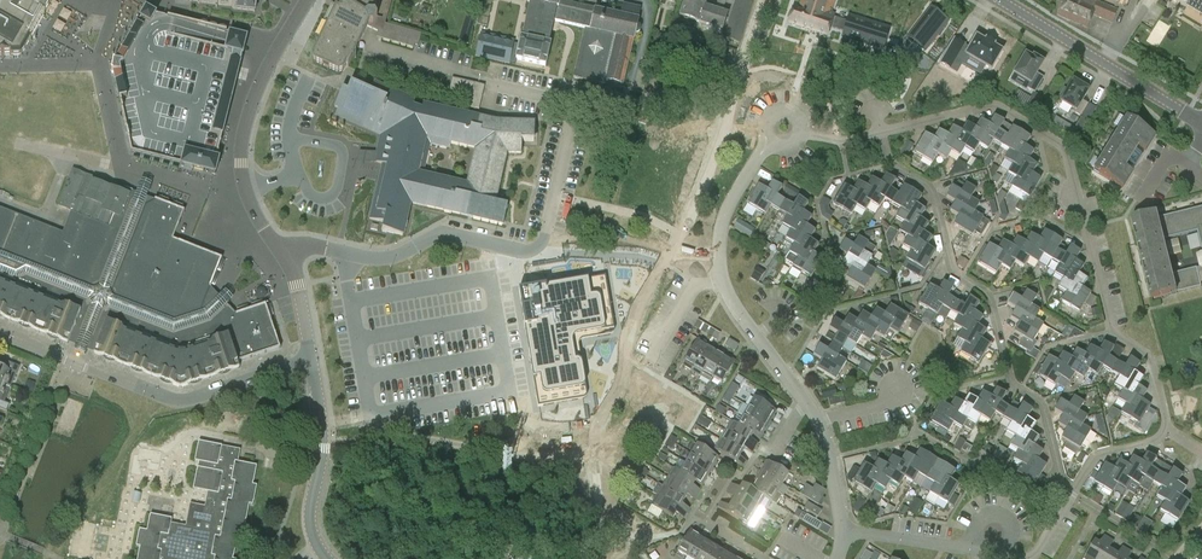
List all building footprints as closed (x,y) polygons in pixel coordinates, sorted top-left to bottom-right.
[(11,56),(21,56),(30,40),(34,42),(35,41),(36,39),(32,36),(43,18),(47,20),(49,16),(45,14),(53,0),(0,0),(0,56),(11,56)] [(190,1),(199,2),(198,2),(199,4),(201,2),(216,4),(215,7),(217,7),(217,4),(231,6),(232,7),(232,8),(233,8),(234,9),(236,9),(248,11),(248,10),(253,11),(253,12),(255,12),(255,10),(254,10),(255,0),(256,0),(190,0),(190,1)] [(338,73),(342,71),(345,65),(348,66),(352,58),(355,59),(355,50),(367,26),(378,31),(376,37),(413,48),(414,45),(418,46),(421,35),(385,24),(392,0),(387,0),(382,18),(377,17),(375,13),(368,12),(375,0),(331,0),(335,3),(316,42),(319,44),(313,57),(315,62),(338,73)] [(477,50),(476,55),(515,64),(516,59),(545,66),(549,44),(547,44),(553,20),(566,24),(570,4),(572,4),(572,3),(573,0),(565,0),(564,1),(559,0),(528,0),(528,1),(526,1),(525,9),(526,9),(526,10),(527,11),(521,38),(506,35),(505,40),(481,35),(477,50)] [(486,27),(492,0),(482,0),(476,25),(486,27)] [(727,13),(705,6),(707,0),(684,0),(679,16),(698,22),(698,23),(721,30),(727,13)] [(723,37),(739,43),(753,0),(736,0),(723,37)] [(882,28),(839,14),(838,17),(833,15),(830,13),(834,0),(801,0),(798,10),(793,9),(788,24),(826,36),(831,22),(836,24),(835,26),(878,40),(882,28)] [(1116,11),(1096,2),(1096,3),(1087,0),(1063,0),(1057,15),(1086,27),(1092,14),(1112,22),(1116,11)] [(134,1),(105,55),(114,60),(144,7),(134,1)] [(639,31),(639,28),(638,26),(637,25),(638,20),(640,8),(622,4),(619,16),(596,10),(596,9),(572,3),(572,4),(570,4),(566,24),(584,28),(572,77),(597,83),(598,78),(622,84),(634,34),(637,34),(638,33),(639,31)] [(114,63),(112,74),(114,74),(131,154),(204,172),(207,159),(216,162),(248,38),(230,33),(230,34),(157,15),(147,10),(116,63),(114,63)] [(908,38),(924,50),(947,20),(940,14),(934,21),(926,15),(908,38)] [(446,18),(442,27),(455,32),(458,23),(446,18)] [(960,44),(952,58),(958,62),(964,52),(968,55),(967,56),(992,70),(1003,52),(994,47),(995,45),(987,41),(986,43),(977,38),(970,52),(965,49),(967,47),(960,44)] [(1034,78),(1042,64),(1032,58),(1031,60),(1025,56),(1014,75),(1029,84),(1027,89),(1035,94),(1042,83),(1034,78)] [(448,96),(465,100),(464,106),(479,110),(482,97),(485,86),(452,78),(448,96)] [(1088,91),(1073,82),(1068,91),(1064,90),(1060,98),(1063,100),(1062,101),(1077,109),(1076,111),(1083,115),(1089,105),(1082,101),(1088,91)] [(369,219),(384,222),(382,230),(402,235),(410,202),(468,216),(503,224),(507,206),(494,203),(506,150),(520,153),(521,141),(533,141),(534,123),(499,122),(494,121),(479,118),(423,104),(422,110),(413,106),(415,101),(374,83),(370,91),(358,86),(351,83),(347,90),(342,88),(341,90),(334,107),(338,109),(336,114),(381,134),(379,144),(377,152),(375,162),(382,163),(378,181),(369,219)] [(1025,106),(1030,98),(1017,90),(1013,98),(1025,106)] [(1000,145),(1011,127),(993,116),(988,125),(989,125),(983,135),(992,140),(1000,145)] [(1155,136),(1126,118),(1094,171),(1122,189),(1155,136)] [(974,128),(975,129),(970,138),(978,144),(987,149),(992,140),(983,135),(989,125),(988,125),(979,119),(974,128)] [(1081,132),(1064,122),(1061,128),(1078,137),(1081,132)] [(961,131),(961,132),(955,142),(964,148),(973,153),(978,144),(970,138),(975,129),(974,128),(966,123),(961,131)] [(947,135),(948,135),(942,145),(950,151),(959,156),(964,148),(955,142),(961,132),(961,131),(952,126),(947,135)] [(1009,150),(1018,155),(1023,146),(1029,138),(1019,131),(1011,127),(1000,145),(1009,150)] [(933,138),(934,139),(928,149),(936,155),(945,160),(950,151),(942,145),(948,135),(947,135),(938,130),(933,138)] [(934,139),(933,138),(924,133),(913,152),(931,163),(936,155),(928,149),(934,139)] [(908,142),(900,156),(905,159),(913,145),(908,142)] [(1013,164),(1022,170),(1028,160),(1033,151),(1023,146),(1018,155),(1009,150),(1003,159),(1013,164)] [(357,161),(375,162),(377,152),(359,152),(358,157),(357,161)] [(1016,178),(1025,183),(1031,173),(1031,174),(1036,166),(1028,160),(1022,170),(1013,164),(1007,173),(1016,178)] [(975,169),(967,165),(963,171),(962,173),(974,170),(975,169)] [(998,168),(993,165),(989,170),(992,178),(995,172),(998,168)] [(962,173),(963,171),(958,167),(956,170),(953,168),(948,177),(962,173)] [(101,287),(136,202),(130,200),(132,195),(93,181),(94,179),(71,170),(58,205),(71,211),(63,232),(0,208),(0,255),(94,290),(101,287)] [(997,181),(1000,175),(995,172),(992,178),(997,181)] [(1025,183),(1016,178),(1010,187),(1029,198),(1040,179),(1031,174),(1031,173),(1025,183)] [(892,203),(898,194),(890,189),(895,181),(885,174),(880,183),(875,193),(884,199),(892,203)] [(866,187),(867,187),(861,197),(870,202),(879,208),(884,199),(875,193),(880,183),(871,178),(866,187)] [(958,180),(953,188),(952,187),(946,196),(955,202),(955,201),(965,207),(970,198),(976,190),(966,184),(965,185),(958,180)] [(154,184),(144,181),(136,202),(101,287),(111,291),(146,206),(154,184)] [(778,211),(784,200),(776,196),(781,187),(771,181),(766,190),(767,190),(761,200),(770,206),(778,211)] [(852,190),(853,191),(847,200),(856,206),(865,211),(870,202),(861,197),(867,187),(866,187),(857,181),(852,190)] [(788,193),(792,187),(787,184),(783,190),(788,193)] [(770,206),(761,200),(767,190),(766,190),(758,185),(747,204),(765,214),(770,206)] [(853,191),(852,190),(843,185),(832,204),(851,215),(856,206),(847,200),(853,191)] [(901,208),(910,213),(915,204),(916,205),(921,196),(903,185),(898,194),(892,203),(901,208)] [(792,187),(788,193),(794,197),(798,190),(792,187)] [(1003,201),(1007,194),(1001,190),(996,198),(999,208),(1003,201)] [(828,220),(832,212),(829,209),(827,204),(829,200),(822,196),(817,203),(821,215),(828,220)] [(786,216),(796,221),(802,211),(802,212),(808,203),(798,197),(793,205),(784,200),(778,211),(786,216)] [(185,210),(155,198),(155,199),(146,206),(111,291),(114,297),(176,325),(206,315),(223,299),(211,287),(222,257),(174,238),(185,210)] [(958,216),(959,215),(968,220),(974,212),(979,203),(970,198),(965,207),(955,201),(955,202),(950,210),(958,216)] [(1015,209),(1021,212),(1026,204),(1020,200),(1015,209)] [(1003,201),(999,208),(1001,215),(999,218),(1005,221),(1008,215),(1003,201)] [(904,222),(913,227),(919,218),(920,219),(924,210),(916,205),(915,204),(910,213),(901,208),(895,217),(904,222)] [(1158,218),(1157,213),(1149,215),(1132,219),(1134,228),(1137,227),(1155,298),(1201,287),(1201,283),(1201,267),(1197,269),(1197,268),(1172,274),(1163,240),(1198,231),(1201,249),(1201,207),(1158,218)] [(790,230),(799,235),(805,225),(806,225),(811,217),(802,212),(802,211),(796,221),(786,216),(781,224),(790,230)] [(959,215),(958,216),(953,224),(971,236),(983,217),(974,212),(968,220),(959,215)] [(907,237),(916,242),(922,232),(923,232),(928,223),(920,219),(919,218),(913,227),(904,222),(898,231),(907,237)] [(738,220),(734,227),(750,236),(754,229),(738,220)] [(794,244),(803,249),(809,239),(810,240),(815,231),(806,225),(805,225),(799,235),(790,230),(785,238),(794,244)] [(866,239),(874,237),(875,239),(882,237),(879,229),(865,233),(866,239)] [(1051,259),(1062,241),(1044,230),(1038,239),(1039,239),(1033,249),(1043,255),(1051,259)] [(890,232),(888,231),(885,235),(889,248),(894,241),(890,238),(890,232)] [(910,250),(920,255),(925,246),(926,246),(931,238),(923,232),(922,232),(916,242),(907,237),(902,245),(910,250)] [(1025,242),(1026,243),(1020,252),(1029,258),(1038,263),(1043,255),(1033,249),(1039,239),(1038,239),(1030,234),(1025,242)] [(857,260),(862,252),(868,243),(858,237),(853,245),(845,240),(839,250),(847,255),(857,260)] [(1011,246),(1012,246),(1006,256),(1015,261),(1024,267),(1029,258),(1020,252),(1026,243),(1025,242),(1016,237),(1011,246)] [(798,257),(807,263),(813,253),(818,245),(810,240),(809,239),(803,249),(794,244),(789,252),(798,257)] [(997,249),(998,249),(992,259),(1001,265),(1010,270),(1015,261),(1006,256),(1012,246),(1011,246),(1002,240),(997,249)] [(766,249),(769,244),(764,241),(761,246),(766,249)] [(1080,252),(1071,246),(1065,255),(1061,252),(1065,246),(1061,244),(1062,241),(1051,259),(1059,265),(1069,270),(1074,260),(1075,261),(1080,252)] [(998,249),(997,249),(988,244),(977,262),(996,274),(1001,265),(992,259),(998,249)] [(930,260),(935,251),(926,246),(925,246),(920,255),(910,250),(902,265),(913,272),(916,271),(919,267),(928,273),(934,263),(930,260)] [(898,253),(892,248),(889,253),(892,262),(898,253)] [(851,269),(861,274),(866,266),(871,257),(862,252),(857,260),(847,255),(842,264),(851,269)] [(807,263),(798,257),(792,266),(810,277),(822,259),(813,253),(807,263)] [(17,281),(28,276),(90,300),(94,290),(0,255),(0,274),(17,281)] [(964,269),(969,262),(960,257),(956,264),(964,269)] [(564,259),(545,262),(545,261),(532,263),(532,267),(564,262),(564,259)] [(1063,279),(1072,283),(1077,274),(1078,274),(1083,265),(1075,261),(1074,260),(1069,270),(1059,265),(1054,273),(1063,279)] [(851,269),(845,278),(864,289),(875,271),(866,266),(861,274),(851,269)] [(765,272),(756,267),(750,277),(758,282),(765,272)] [(79,347),(93,307),(90,300),(28,276),(17,281),(0,274),(0,316),(79,347)] [(1066,292),(1075,297),(1081,288),(1081,289),(1087,280),(1078,274),(1077,274),(1072,283),(1063,279),(1057,287),(1066,292)] [(525,314),(522,314),(538,407),(583,399),(584,399),(585,399),(585,398),(586,397),(587,396),(587,395),(587,394),(587,393),(582,364),(582,363),(581,362),(581,361),(580,360),(579,360),(578,360),(577,360),(575,360),(571,336),(596,332),(597,337),(603,336),(602,331),(614,329),(608,294),(605,276),(596,278),(527,289),(530,307),(524,308),(525,314)] [(950,311),(956,301),(947,296),(953,287),(943,282),(938,290),(938,291),(933,301),(942,306),(950,311)] [(942,306),(933,301),(938,291),(938,290),(929,285),(918,304),(936,315),(942,306)] [(101,287),(94,290),(90,300),(93,307),(79,347),(77,353),(87,356),(89,351),(104,312),(109,309),(175,335),(211,323),(215,320),(229,306),(234,301),(229,294),(223,299),(206,315),(176,325),(114,297),(111,291),(101,287)] [(1047,287),(1044,292),(1045,294),(1046,300),(1053,290),(1047,287)] [(1075,297),(1066,292),(1061,301),(1079,312),(1090,294),(1081,289),(1081,288),(1075,297)] [(1017,310),(1017,309),(1026,314),(1031,305),(1036,297),(1026,291),(1021,299),(1013,294),(1007,304),(1017,310)] [(335,296),(336,310),(344,310),(343,296),(335,296)] [(958,316),(967,321),(973,311),(974,312),(979,303),(969,297),(964,306),(956,301),(950,311),(958,316)] [(406,313),(399,298),(385,305),(391,319),(406,313)] [(1053,300),(1049,308),(1054,312),(1059,304),(1053,300)] [(885,314),(884,314),(894,320),(888,330),(895,334),(897,335),(909,316),(890,305),(885,314)] [(1020,324),(1020,323),(1029,328),(1035,319),(1040,310),(1031,305),(1026,314),(1017,309),(1017,310),(1011,319),(1020,324)] [(238,362),(281,348),(267,306),(237,315),(229,306),(215,320),(211,323),(175,335),(109,309),(104,312),(89,351),(181,388),(240,368),(238,362)] [(1093,317),(1100,315),(1098,307),(1091,309),(1093,317)] [(890,342),(895,334),(888,330),(894,320),(884,314),(885,314),(876,308),(870,317),(870,318),(880,324),(875,333),(883,338),(890,342)] [(962,330),(970,335),(976,326),(977,326),(982,317),(974,312),(973,311),(967,321),(958,316),(953,325),(962,330)] [(857,321),(856,321),(866,328),(861,337),(869,342),(875,333),(880,324),(870,318),(870,317),(862,312),(857,321)] [(842,324),(842,325),(853,331),(847,340),(856,345),(861,337),(866,328),(856,321),(857,321),(848,315),(842,324)] [(832,342),(842,348),(847,340),(853,331),(842,325),(842,324),(834,319),(828,329),(837,334),(832,342)] [(1037,342),(1034,341),(1043,324),(1035,319),(1029,328),(1020,323),(1020,324),(1015,333),(1023,338),(1018,346),(1027,351),(1030,353),(1033,349),(1037,342)] [(341,338),(349,337),(347,320),(339,321),(341,338)] [(916,333),(921,324),(916,321),(910,330),(916,333)] [(952,346),(961,351),(965,344),(974,349),(980,340),(985,331),(977,326),(976,326),(970,335),(962,330),(957,339),(952,346)] [(706,335),(711,337),(715,330),(711,327),(706,335)] [(1061,335),(1068,339),(1072,338),(1073,338),(1084,335),(1084,334),(1074,328),(1070,335),(1064,331),(1061,335)] [(716,340),(720,333),(715,330),(711,337),(716,340)] [(684,361),(694,366),(701,354),(707,344),(697,338),(684,361)] [(728,350),(729,350),(729,348),(734,341),(729,338),(725,345),(724,347),(728,350)] [(980,340),(974,349),(965,344),(961,351),(960,353),(978,364),(989,345),(980,340)] [(734,351),(736,349),(739,344),(734,341),(729,348),(734,351)] [(821,360),(821,359),(832,366),(837,356),(842,348),(832,342),(827,350),(818,345),(812,355),(821,360)] [(1098,351),(1093,361),(1102,366),(1110,371),(1116,362),(1107,357),(1113,348),(1103,342),(1098,351)] [(707,344),(701,354),(694,366),(691,371),(700,377),(715,352),(716,350),(707,344)] [(1079,364),(1088,370),(1097,375),(1102,366),(1093,361),(1098,351),(1090,346),(1084,355),(1079,364)] [(1036,360),(1040,352),(1037,351),(1033,349),(1030,353),(1027,351),(1025,353),(1029,356),(1036,360)] [(1070,358),(1071,358),(1065,368),(1074,373),(1083,379),(1088,370),(1079,364),(1084,355),(1075,349),(1070,358)] [(716,350),(715,352),(700,377),(710,383),(713,378),(712,377),(725,355),(716,350)] [(1056,361),(1057,361),(1051,372),(1060,377),(1069,382),(1074,373),(1065,368),(1071,358),(1070,358),(1062,352),(1056,361)] [(735,361),(725,355),(712,377),(713,378),(722,383),(735,361)] [(821,359),(821,360),(816,368),(835,380),(846,362),(837,356),(832,366),(821,359)] [(1057,361),(1056,361),(1048,356),(1037,375),(1055,386),(1060,377),(1051,372),(1057,361)] [(16,373),(17,373),(20,365),(1,358),(0,360),(0,383),(10,387),(16,373)] [(1118,377),(1127,381),(1133,372),(1139,364),(1129,358),(1124,367),(1116,362),(1110,371),(1118,377)] [(1195,364),(1188,362),(1185,369),(1192,371),(1195,364)] [(1121,390),(1131,395),(1137,386),(1142,378),(1133,372),(1127,381),(1118,377),(1113,385),(1121,390)] [(35,382),(27,379),(23,391),(31,394),(35,382)] [(1087,387),(1089,383),(1083,380),(1078,389),(1087,387)] [(739,387),(732,382),(725,393),(733,397),(739,387)] [(5,401),(10,387),(0,383),(0,408),(7,410),(10,403),(5,401)] [(849,387),(843,384),(839,390),(845,394),(847,391),(849,387)] [(1125,404),(1134,409),(1140,400),(1141,400),(1146,392),(1137,386),(1131,395),(1121,390),(1117,399),(1125,404)] [(834,387),(822,391),(824,398),(836,395),(834,387)] [(1003,417),(1009,408),(1000,403),(1005,394),(996,388),(991,397),(985,407),(995,412),(1003,417)] [(977,401),(972,410),(981,416),(989,421),(995,412),(985,407),(991,397),(982,392),(977,401)] [(729,402),(733,397),(725,393),(722,398),(729,402)] [(845,403),(843,394),(828,398),(830,407),(845,403)] [(22,397),(21,400),(23,403),(26,404),(29,403),(30,399),(29,396),(26,395),(22,397)] [(963,404),(958,414),(967,420),(975,425),(981,416),(972,410),(977,401),(968,395),(963,404)] [(749,407),(771,420),(776,410),(755,397),(749,407)] [(1063,415),(1073,420),(1078,412),(1083,403),(1073,397),(1068,406),(1060,401),(1054,410),(1063,415)] [(949,408),(943,418),(953,423),(962,428),(967,420),(958,414),(963,404),(954,399),(949,408)] [(1134,409),(1125,404),(1120,413),(1138,424),(1149,405),(1141,400),(1140,400),(1134,409)] [(949,408),(940,402),(929,421),(947,432),(953,423),(943,418),(949,408)] [(1011,422),(1020,427),(1025,418),(1026,418),(1031,410),(1021,404),(1017,413),(1009,408),(1003,417),(1011,422)] [(717,406),(715,411),(722,416),(725,410),(717,406)] [(743,416),(765,429),(771,420),(749,407),(743,416)] [(1112,410),(1111,408),(1106,416),(1109,424),(1116,412),(1112,410)] [(1090,419),(1086,417),(1087,417),(1078,412),(1073,420),(1063,415),(1058,424),(1066,429),(1067,429),(1076,434),(1082,425),(1090,431),(1092,428),(1090,419)] [(738,414),(733,422),(753,434),(759,438),(765,429),(743,416),(743,417),(738,414)] [(1102,414),(1095,416),(1097,424),(1100,425),(1105,424),(1102,414)] [(1015,436),(1023,441),(1029,432),(1034,423),(1026,418),(1025,418),(1020,427),(1011,422),(1006,431),(1015,436)] [(725,431),(755,449),(758,444),(750,439),(753,434),(733,422),(731,421),(725,431)] [(1075,455),(1078,449),(1079,449),(1090,431),(1082,425),(1076,434),(1067,429),(1066,429),(1061,438),(1067,442),(1063,448),(1075,455)] [(720,440),(742,453),(745,448),(753,453),(755,449),(725,431),(720,440)] [(1018,450),(1027,455),(1033,446),(1038,437),(1029,432),(1023,441),(1015,436),(1010,445),(1018,450)] [(1113,441),(1120,439),(1118,432),(1111,434),(1113,441)] [(668,440),(675,444),(678,439),(671,435),(668,440)] [(941,442),(943,443),(948,446),(952,439),(950,438),(945,435),(941,442)] [(258,463),(239,461),(241,446),(195,440),(199,456),(195,488),(208,490),(206,505),(189,502),(186,521),(150,516),(148,529),(139,527),(138,541),(141,553),(140,558),(241,558),(251,483),(255,484),(258,463)] [(675,444),(668,440),(665,444),(672,449),(675,444)] [(742,453),(720,440),(714,449),(744,467),(747,462),(739,457),(742,453)] [(952,449),(954,449),(958,452),(960,453),(962,449),(963,448),(956,443),(952,449)] [(962,449),(966,452),(967,449),(970,451),(972,447),(966,443),(963,448),(962,449)] [(691,454),(713,467),(719,457),(697,444),(691,454)] [(983,451),(991,456),(994,450),(987,445),(983,451)] [(1022,464),(1031,470),(1037,460),(1036,460),(1041,451),(1033,446),(1027,455),(1018,450),(1013,459),(1022,464)] [(913,458),(914,459),(908,468),(918,474),(925,479),(936,460),(919,450),(913,458)] [(998,460),(1001,455),(994,451),(992,456),(998,460)] [(664,462),(667,457),(660,453),(657,458),(664,462)] [(899,462),(900,462),(895,472),(904,478),(912,483),(918,474),(908,468),(914,459),(913,458),(905,453),(899,462)] [(1153,482),(1164,464),(1146,453),(1140,462),(1141,462),(1135,472),(1145,478),(1153,482)] [(685,463),(708,476),(713,467),(691,454),(685,463)] [(1076,463),(1080,465),(1085,457),(1081,454),(1076,463)] [(886,465),(886,466),(881,475),(890,480),(899,486),(904,478),(895,472),(900,462),(899,462),(891,457),(886,465)] [(1126,465),(1127,466),(1121,475),(1130,481),(1139,486),(1145,478),(1135,472),(1141,462),(1140,462),(1132,457),(1126,465)] [(872,469),(867,479),(876,484),(885,489),(890,480),(881,475),(886,466),(886,465),(877,460),(872,469)] [(934,484),(943,489),(949,480),(955,472),(945,466),(936,460),(925,479),(934,484)] [(1035,484),(1046,465),(1037,460),(1031,470),(1022,464),(1016,473),(1035,484)] [(1113,469),(1108,479),(1117,484),(1125,489),(1130,481),(1121,475),(1127,466),(1126,465),(1118,460),(1113,469)] [(761,470),(782,483),(788,474),(766,461),(761,470)] [(680,472),(695,481),(702,485),(708,476),(685,463),(680,471),(680,472)] [(1003,473),(1007,467),(1000,463),(997,469),(1003,473)] [(872,469),(863,464),(852,482),(871,493),(876,484),(867,479),(872,469)] [(1098,473),(1093,482),(1111,493),(1117,484),(1108,479),(1113,469),(1104,464),(1098,473)] [(1161,487),(1170,493),(1175,483),(1176,484),(1181,474),(1172,469),(1164,464),(1153,482),(1161,487)] [(680,472),(680,471),(673,467),(667,478),(697,496),(701,490),(693,485),(695,481),(680,472)] [(646,477),(648,473),(642,469),(639,473),(646,477)] [(1016,473),(1009,469),(1004,476),(1009,479),(1011,480),(1016,473)] [(755,479),(777,492),(782,483),(761,470),(755,479)] [(1088,479),(1093,482),(1098,473),(1093,470),(1088,479)] [(662,487),(684,500),(687,495),(695,500),(697,496),(667,478),(662,487)] [(642,487),(645,482),(640,479),(637,484),(642,487)] [(750,488),(749,489),(764,497),(764,498),(771,502),(777,492),(755,479),(750,488)] [(943,511),(947,504),(958,485),(949,480),(943,489),(934,484),(929,493),(930,493),(926,500),(943,511)] [(1165,501),(1173,507),(1179,497),(1180,497),(1185,489),(1176,484),(1175,483),(1170,493),(1161,487),(1156,496),(1165,501)] [(728,489),(758,507),(764,498),(764,497),(749,489),(750,488),(742,484),(739,489),(731,484),(728,489)] [(810,500),(813,495),(815,493),(811,491),(813,488),(806,484),(800,494),(810,500)] [(684,500),(662,487),(656,496),(686,514),(689,508),(682,504),(684,500)] [(731,503),(753,516),(758,507),(728,489),(726,493),(734,498),(731,503)] [(815,493),(813,495),(810,500),(819,505),(823,497),(815,493)] [(958,498),(953,494),(948,503),(953,506),(958,498)] [(1094,494),(1090,500),(1098,504),(1101,498),(1094,494)] [(658,518),(662,512),(673,518),(676,513),(684,518),(686,514),(656,496),(651,505),(651,506),(648,512),(658,518)] [(1173,507),(1165,501),(1160,510),(1177,521),(1188,503),(1180,497),(1179,497),(1173,507)] [(922,503),(915,499),(908,511),(915,516),(922,503)] [(753,516),(731,503),(729,507),(720,502),(717,507),(747,526),(753,516)] [(822,510),(817,507),(808,502),(804,508),(818,517),(822,510)] [(1134,509),(1122,502),(1115,515),(1127,522),(1134,509)] [(1112,512),(1115,507),(1108,503),(1105,508),(1112,512)] [(885,511),(888,513),(890,511),(892,512),(895,508),(888,504),(885,511)] [(856,505),(853,511),(858,514),(862,508),(856,505)] [(903,515),(907,509),(902,506),(898,512),(903,515)] [(822,523),(816,520),(807,515),(804,521),(818,530),(822,523)] [(1142,520),(1133,515),(1129,521),(1138,526),(1142,520)] [(687,556),(699,535),(690,529),(686,536),(677,551),(687,556)] [(709,540),(699,535),(687,556),(691,558),(697,558),(709,540)] [(1109,538),(1104,535),(1099,543),(1094,541),(1083,558),(1096,558),(1109,538)] [(1096,558),(1108,558),(1113,552),(1108,549),(1113,541),(1109,538),(1096,558)] [(718,546),(709,540),(697,558),(710,558),(718,546)] [(727,551),(718,546),(710,558),(722,558),(727,551)] [(1108,558),(1121,558),(1127,549),(1122,546),(1117,554),(1113,552),(1108,558)] [(1121,558),(1128,558),(1132,552),(1127,549),(1121,558)] [(863,554),(870,558),(873,554),(866,550),(863,554)]
